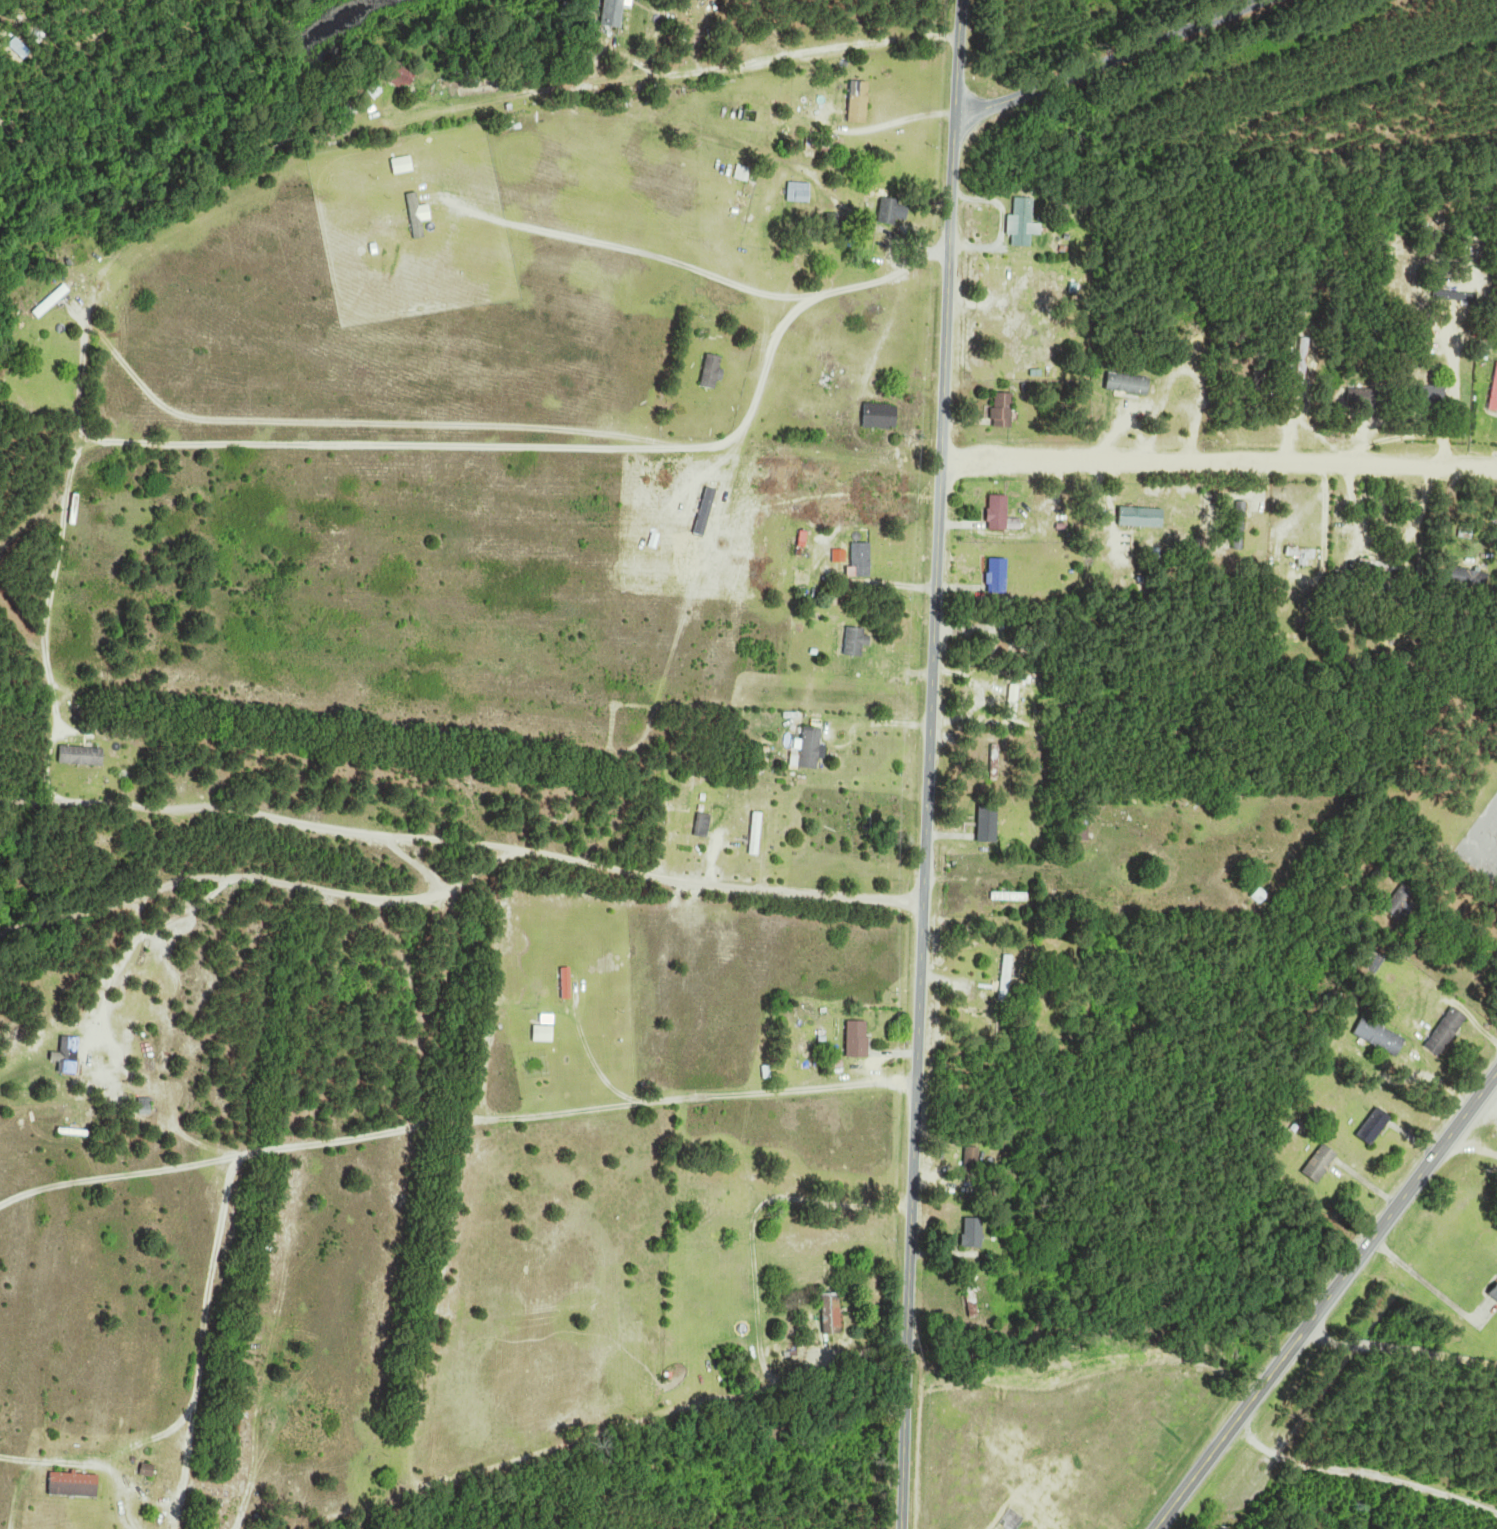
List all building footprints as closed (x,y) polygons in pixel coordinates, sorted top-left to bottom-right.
[(623,29),(627,0),(606,0),(603,26),(623,29)] [(403,92),(417,79),(402,63),(388,76),(403,92)] [(384,93),(376,82),(365,90),(374,101),(384,93)] [(871,82),(852,82),(852,124),(871,124),(871,82)] [(898,226),(902,201),(884,198),(879,223),(898,226)] [(1036,199),(1013,199),(1012,247),(1035,248),(1036,199)] [(72,290),(65,283),(34,314),(41,320),(72,290)] [(1479,293),(1439,293),(1439,302),(1479,302),(1479,293)] [(1311,340),(1302,340),(1302,385),(1311,385),(1311,340)] [(700,385),(716,390),(726,359),(709,354),(700,385)] [(1152,379),(1110,372),(1107,390),(1150,397),(1152,379)] [(1388,390),(1353,390),(1353,410),(1388,410),(1388,390)] [(1016,394),(997,394),(997,428),(1015,428),(1016,394)] [(865,428),(900,429),(901,407),(866,405),(865,428)] [(70,523),(76,524),(82,496),(76,494),(70,523)] [(989,529),(1010,529),(1010,495),(989,495),(989,529)] [(1239,501),(1239,523),(1247,523),(1247,501),(1239,501)] [(1316,548),(1291,546),(1289,558),(1315,560),(1316,548)] [(990,594),(1010,594),(1010,558),(990,558),(990,594)] [(868,628),(847,627),(847,656),(868,657),(868,628)] [(822,727),(802,727),(802,767),(822,767),(822,727)] [(106,748),(61,746),(61,764),(106,765),(106,748)] [(1000,842),(1000,807),(982,807),(982,842),(1000,842)] [(764,812),(753,812),(753,855),(764,855),(764,812)] [(1003,1001),(1014,1001),(1015,955),(1005,954),(1003,1001)] [(564,999),(573,999),(573,968),(564,968),(564,999)] [(1471,1017),(1454,1006),(1427,1047),(1444,1059),(1471,1017)] [(555,1042),(555,1015),(543,1015),(543,1026),(534,1026),(534,1042),(555,1042)] [(1409,1039),(1365,1017),(1356,1035),(1400,1057),(1409,1039)] [(872,1021),(850,1021),(850,1057),(872,1057),(872,1021)] [(79,1074),(82,1038),(64,1037),(61,1073),(79,1074)] [(153,1098),(141,1098),(141,1113),(153,1113),(153,1098)] [(1375,1146),(1396,1117),(1382,1106),(1360,1136),(1375,1146)] [(1342,1154),(1326,1144),(1308,1172),(1324,1183),(1342,1154)] [(978,1148),(967,1150),(971,1171),(983,1169),(978,1148)] [(985,1218),(967,1218),(967,1249),(985,1249),(985,1218)] [(978,1318),(978,1282),(969,1282),(969,1318),(978,1318)] [(234,1438),(242,1438),(242,1418),(235,1418),(234,1438)] [(154,1476),(156,1467),(145,1465),(143,1474),(154,1476)] [(51,1496),(100,1498),(101,1474),(51,1473),(51,1496)]
